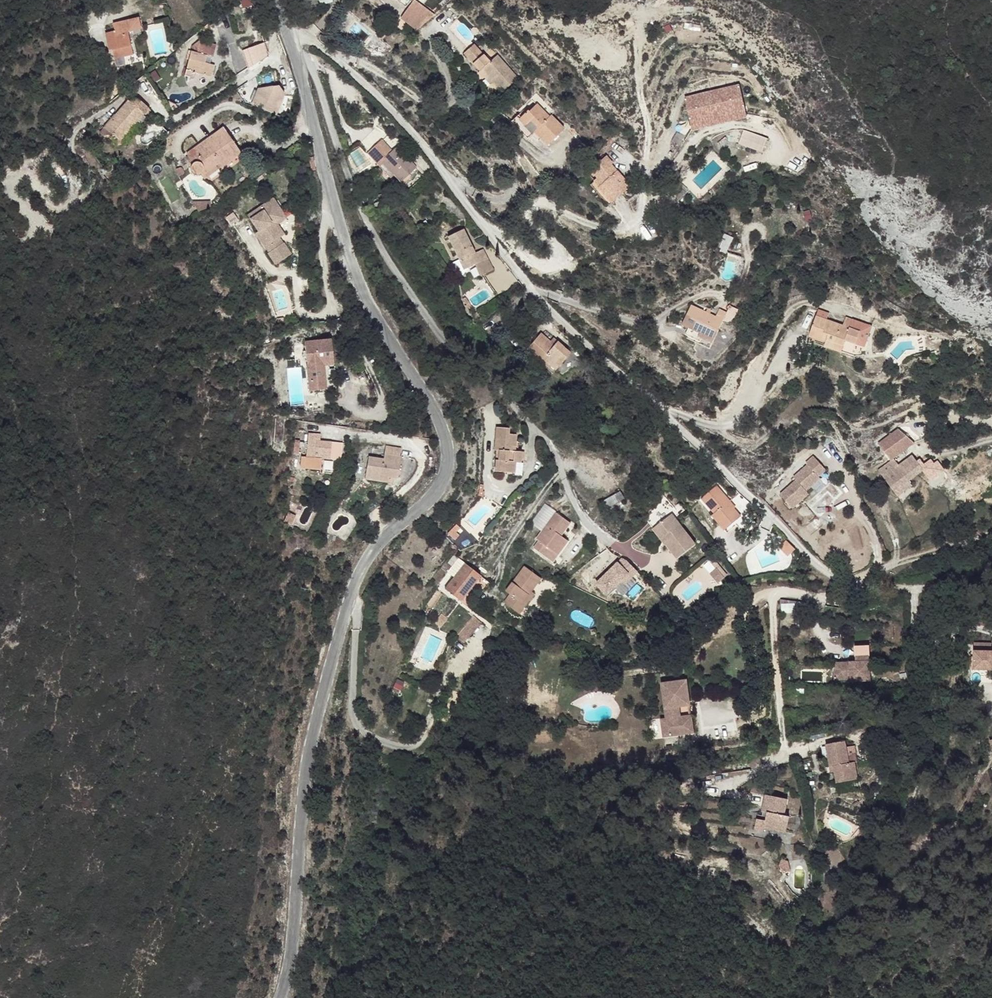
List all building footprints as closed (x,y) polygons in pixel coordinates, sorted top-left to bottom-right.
[(417,30),(435,15),(416,0),(400,18),(417,30)] [(114,22),(116,34),(130,31),(141,29),(140,17),(114,22)] [(130,31),(116,34),(108,35),(112,51),(118,50),(119,57),(135,53),(130,31)] [(214,57),(217,45),(202,40),(192,44),(191,50),(210,56),(214,57)] [(249,65),(272,58),(267,42),(244,49),(249,65)] [(483,65),(494,78),(503,90),(517,79),(497,55),(491,61),(476,44),(465,53),(477,69),(483,65)] [(194,71),(212,75),(214,65),(208,64),(210,56),(191,50),(185,77),(192,79),(194,71)] [(483,65),(477,69),(489,83),(494,78),(483,65)] [(689,96),(697,130),(754,117),(746,82),(689,96)] [(258,88),(251,102),(278,112),(285,94),(279,86),(258,88)] [(131,96),(105,129),(119,140),(145,108),(131,96)] [(528,128),(531,125),(541,135),(539,138),(550,148),(567,131),(553,117),(549,120),(537,108),(531,115),(527,111),(520,120),(528,128)] [(528,128),(523,132),(535,143),(539,138),(541,135),(531,125),(528,128)] [(222,167),(242,153),(222,127),(185,154),(191,163),(188,165),(189,168),(191,171),(194,173),(198,172),(201,174),(219,162),(222,167)] [(766,152),(770,137),(746,129),(741,144),(766,152)] [(366,154),(381,170),(386,165),(393,173),(401,181),(418,165),(399,145),(393,150),(389,154),(384,149),(388,145),(382,139),(366,154)] [(393,150),(388,145),(384,149),(389,154),(393,150)] [(592,189),(602,201),(610,210),(633,191),(614,169),(616,167),(607,157),(591,172),(600,182),(592,189)] [(208,180),(222,167),(219,162),(201,174),(208,180)] [(386,165),(381,170),(388,177),(393,173),(386,165)] [(264,209),(251,217),(258,229),(256,230),(268,250),(267,251),(274,263),(291,253),(280,235),(282,235),(273,220),(282,215),(278,208),(280,206),(274,197),(261,205),(264,209)] [(248,212),(251,217),(264,209),(261,205),(248,212)] [(287,217),(280,206),(278,208),(282,215),(273,220),(282,235),(285,233),(278,222),(287,217)] [(468,275),(490,261),(485,252),(477,256),(464,235),(449,244),(457,258),(468,275)] [(490,261),(468,275),(474,285),(492,275),(490,261)] [(718,310),(715,317),(726,322),(725,324),(728,323),(731,322),(735,320),(737,318),(738,316),(738,313),(738,309),(737,307),(735,306),(734,306),(732,308),(729,311),(720,308),(718,310)] [(711,352),(725,324),(726,322),(715,317),(693,307),(683,328),(689,331),(687,337),(701,344),(700,347),(711,352)] [(813,334),(817,336),(828,340),(829,337),(845,344),(846,341),(859,347),(864,338),(871,342),(874,336),(844,323),(832,319),(821,314),(813,334)] [(829,337),(828,340),(826,345),(842,352),(845,344),(829,337)] [(329,338),(303,343),(312,391),(329,388),(324,363),(333,361),(329,338)] [(553,349),(547,344),(540,338),(528,354),(543,367),(548,362),(557,370),(570,354),(557,343),(553,349)] [(552,338),(547,344),(553,349),(557,343),(552,338)] [(548,362),(543,367),(553,377),(557,370),(548,362)] [(897,429),(880,444),(893,460),(896,458),(914,441),(897,429)] [(498,452),(498,472),(512,473),(513,477),(525,477),(525,462),(521,462),(520,452),(511,452),(512,443),(516,443),(516,435),(509,434),(507,430),(496,430),(496,450),(498,452)] [(303,455),(302,468),(325,470),(326,458),(346,460),(348,441),(323,439),(324,433),(311,432),(309,456),(303,455)] [(370,456),(364,472),(378,478),(380,473),(388,476),(398,480),(404,465),(402,464),(405,457),(389,450),(386,457),(385,461),(370,456)] [(896,458),(882,470),(899,491),(913,479),(927,468),(914,453),(901,464),(896,458)] [(796,484),(780,497),(792,511),(808,498),(806,495),(820,483),(818,482),(826,474),(814,461),(806,467),(807,469),(794,481),(796,484)] [(380,473),(378,478),(385,482),(388,476),(380,473)] [(913,479),(899,491),(902,495),(917,484),(913,479)] [(713,488),(698,500),(712,516),(709,518),(715,526),(722,521),(725,525),(736,517),(713,488)] [(616,507),(630,498),(625,491),(611,499),(616,507)] [(556,512),(535,535),(539,539),(532,547),(552,565),(558,557),(553,552),(564,539),(560,536),(570,525),(556,512)] [(698,544),(672,516),(660,528),(673,543),(668,547),(680,560),(698,544)] [(722,521),(715,526),(723,535),(740,522),(736,517),(725,525),(722,521)] [(654,533),(668,547),(673,543),(660,528),(654,533)] [(566,547),(564,539),(553,552),(558,557),(566,547)] [(619,561),(596,582),(609,596),(632,575),(619,561)] [(717,563),(711,570),(721,580),(727,573),(717,563)] [(450,564),(446,568),(452,574),(456,571),(453,568),(450,564)] [(519,614),(527,605),(521,600),(531,589),(540,578),(526,566),(508,587),(511,589),(502,599),(519,614)] [(484,583),(467,567),(445,589),(461,605),(484,583)] [(721,580),(711,570),(707,574),(718,583),(721,580)] [(442,580),(434,587),(439,592),(447,585),(442,580)] [(521,600),(527,605),(536,594),(531,589),(521,600)] [(785,613),(798,611),(797,602),(784,603),(785,613)] [(446,614),(432,620),(436,626),(447,624),(448,620),(446,614)] [(692,618),(698,633),(702,631),(707,629),(701,615),(692,618)] [(473,616),(453,634),(460,641),(480,623),(473,616)] [(855,669),(832,669),(832,682),(851,682),(851,684),(869,683),(868,648),(854,648),(854,664),(855,669)] [(971,653),(974,671),(991,668),(991,649),(971,653)] [(687,685),(659,688),(662,722),(658,723),(660,740),(691,737),(689,719),(680,721),(678,711),(688,710),(687,685)] [(846,741),(826,745),(831,772),(835,772),(837,784),(859,780),(856,762),(850,763),(846,741)] [(788,800),(765,796),(760,822),(764,823),(763,829),(784,834),(787,819),(785,818),(788,800)] [(763,829),(764,823),(760,822),(754,821),(752,831),(762,833),(763,829)]
